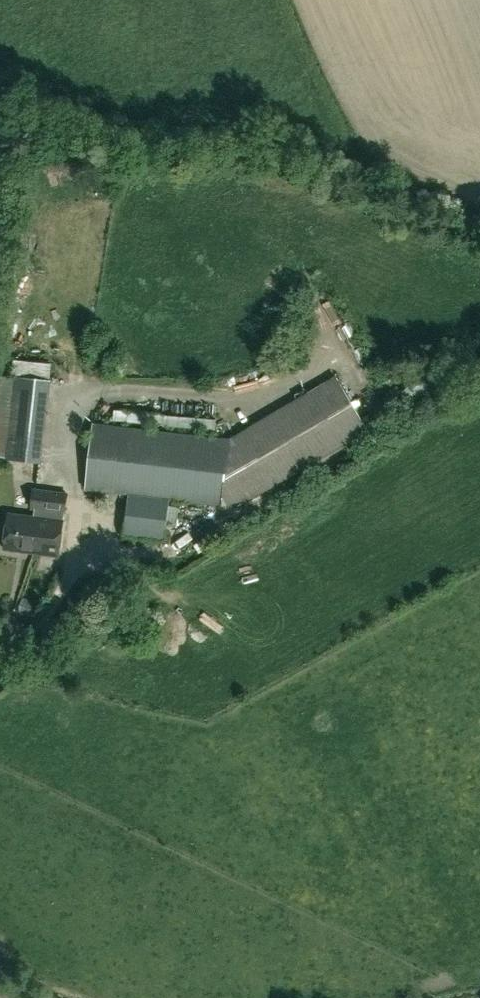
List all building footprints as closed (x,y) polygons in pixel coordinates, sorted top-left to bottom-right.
[(321,293),(331,308),(339,303),(328,287),(321,293)] [(42,461),(51,381),(0,375),(0,456),(42,461)] [(230,438),(222,505),(252,498),(367,431),(336,375),(230,438)] [(159,498),(170,499),(222,505),(230,438),(93,422),(85,489),(129,495),(159,498)] [(3,549),(22,552),(60,557),(64,520),(63,520),(64,512),(65,512),(68,492),(32,488),(29,509),(35,509),(34,515),(7,511),(3,549)] [(129,495),(125,534),(165,540),(170,499),(159,498),(129,495)] [(29,615),(34,602),(23,597),(17,610),(29,615)]
